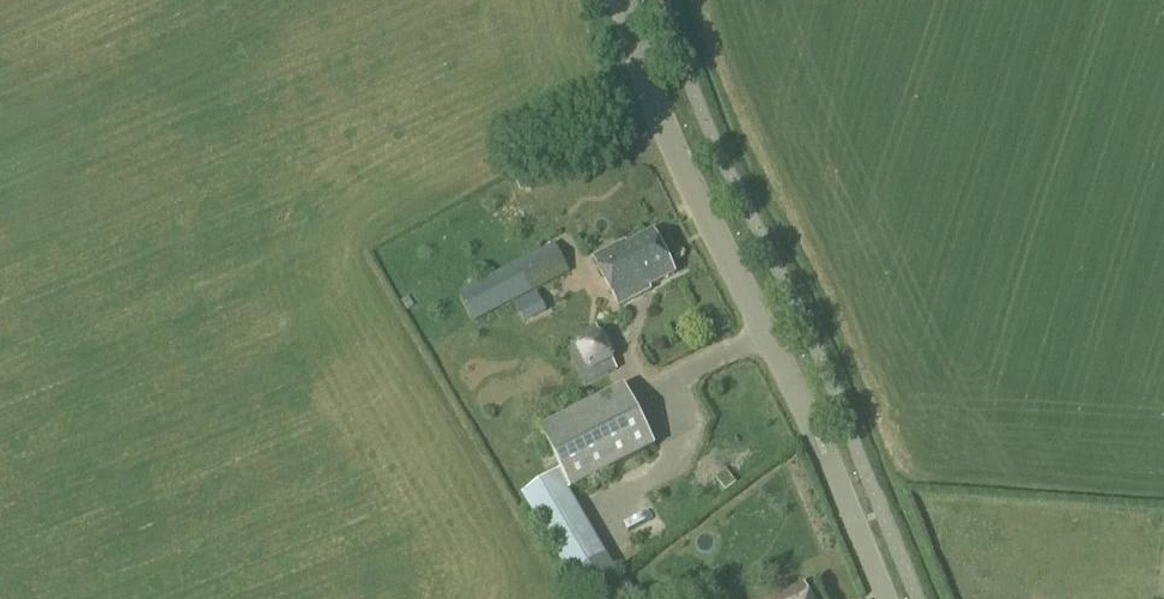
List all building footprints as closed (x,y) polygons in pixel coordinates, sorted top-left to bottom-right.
[(674,276),(653,234),(634,244),(632,240),(624,244),(623,241),(592,256),(618,308),(650,292),(648,289),(674,276)] [(474,323),(570,274),(554,244),(459,294),(474,323)] [(536,294),(514,305),(525,326),(547,315),(536,294)] [(613,363),(615,362),(613,359),(602,337),(601,338),(596,326),(593,327),(562,342),(583,386),(584,388),(587,386),(617,372),(613,363)] [(570,492),(655,449),(624,389),(540,432),(570,492)] [(557,474),(521,495),(570,578),(580,597),(617,577),(606,557),(557,474)] [(804,585),(773,598),(810,598),(804,585)]
